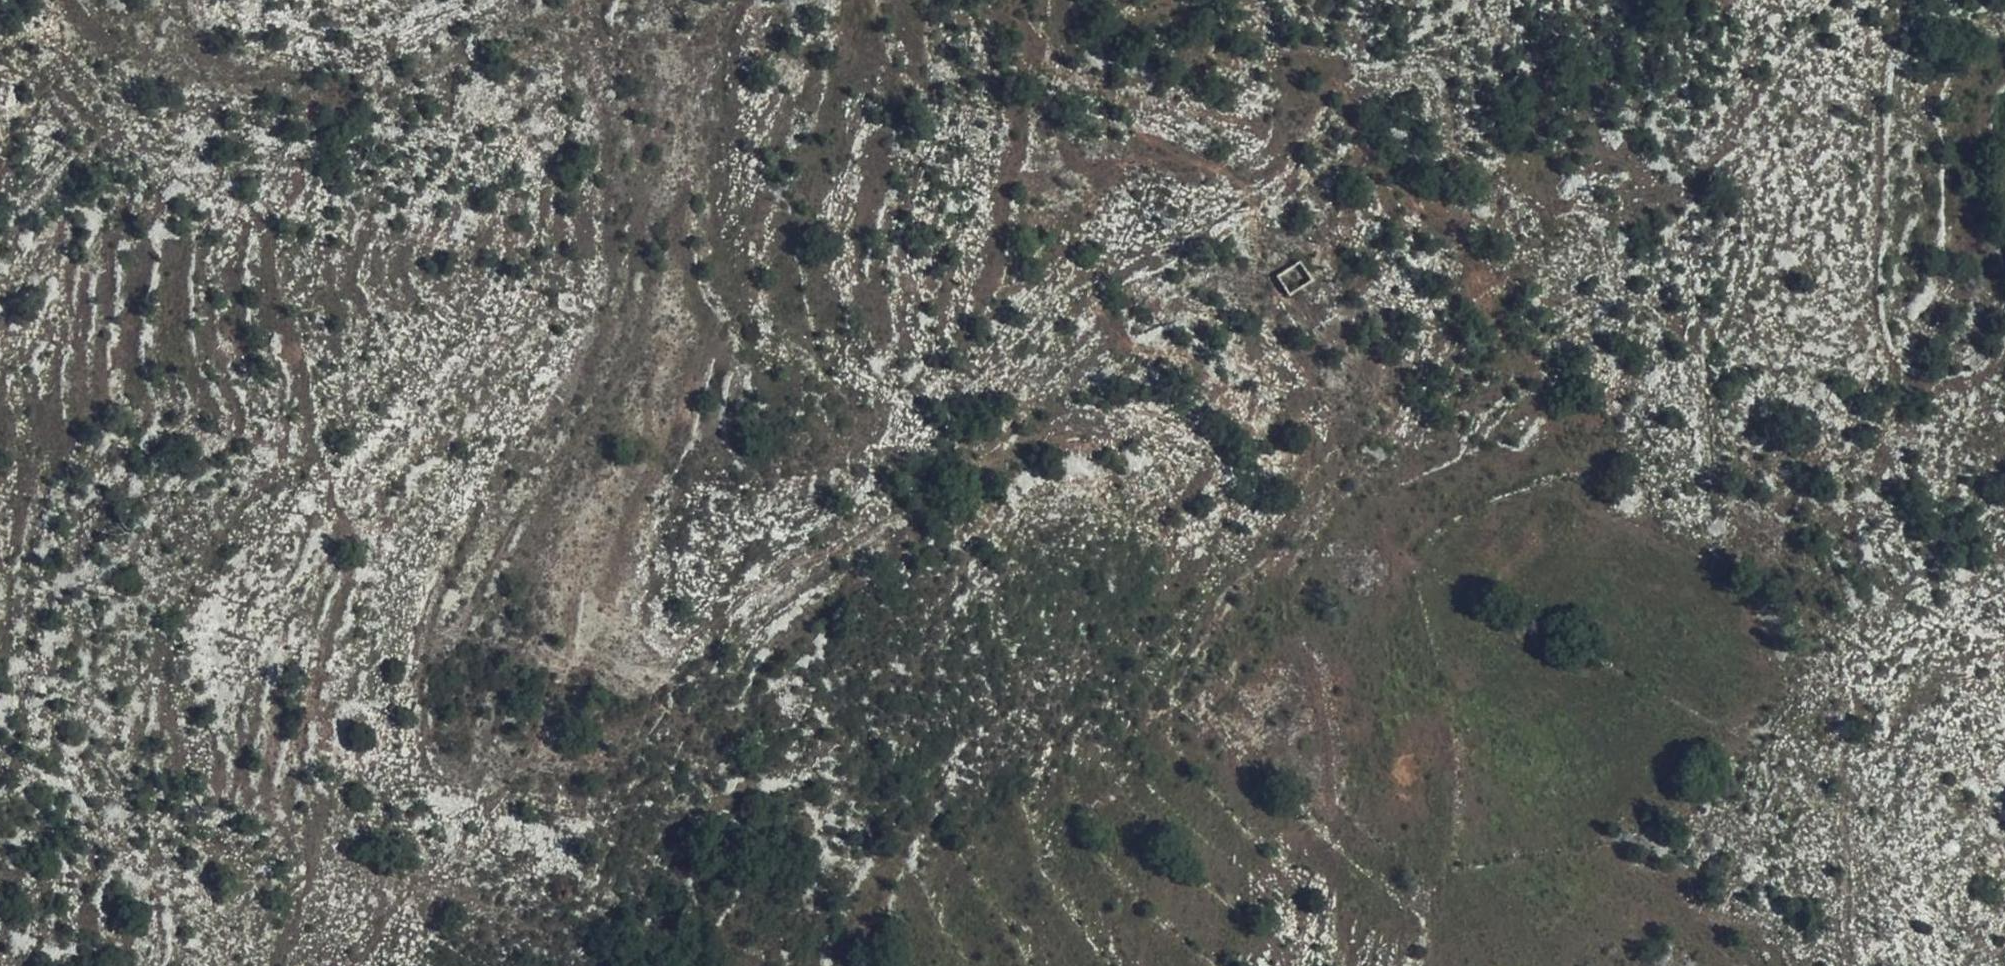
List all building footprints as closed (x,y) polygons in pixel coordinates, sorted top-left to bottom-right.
[(1288,295),(1312,280),(1302,261),(1276,276),(1288,295)]
